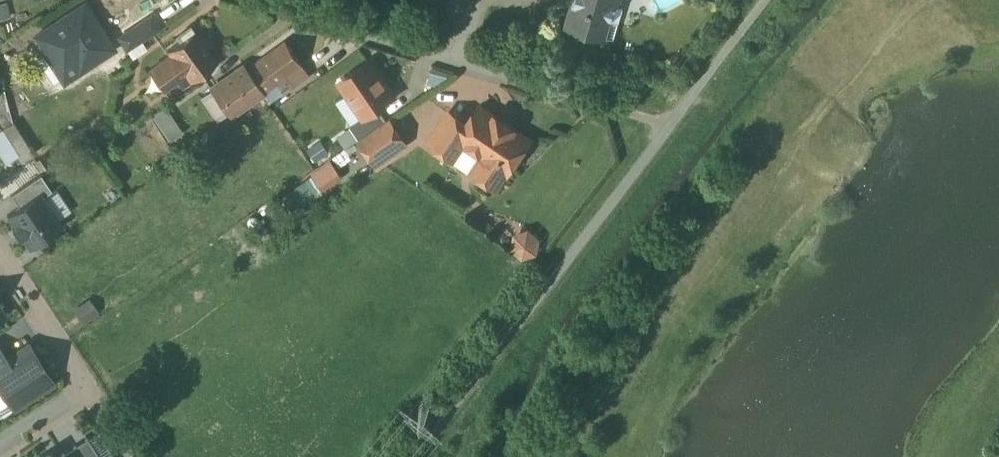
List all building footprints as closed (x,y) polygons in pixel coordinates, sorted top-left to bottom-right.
[(22,38),(57,93),(119,50),(89,0),(83,0),(22,38)] [(563,31),(610,45),(623,0),(572,0),(563,31)] [(123,50),(153,33),(145,19),(115,35),(123,50)] [(189,28),(135,66),(162,103),(216,65),(189,28)] [(311,75),(283,39),(245,69),(272,105),(311,75)] [(363,63),(336,82),(363,119),(390,100),(363,63)] [(241,64),(206,89),(227,118),(262,93),(245,69),(241,64)] [(12,120),(0,101),(0,124),(1,126),(12,120)] [(461,122),(444,112),(425,143),(451,159),(459,147),(478,158),(470,172),(501,191),(533,138),(474,102),(461,122)] [(164,142),(179,135),(165,107),(151,114),(164,142)] [(405,143),(388,119),(353,143),(370,168),(405,143)] [(12,122),(0,129),(0,160),(3,165),(29,150),(12,122)] [(338,181),(326,164),(309,176),(321,193),(338,181)] [(36,201),(11,219),(31,248),(57,231),(36,201)] [(524,263),(543,240),(523,224),(504,247),(524,263)] [(0,365),(0,385),(14,406),(52,382),(29,347),(6,361),(0,365)] [(54,456),(99,456),(87,437),(54,456)]
